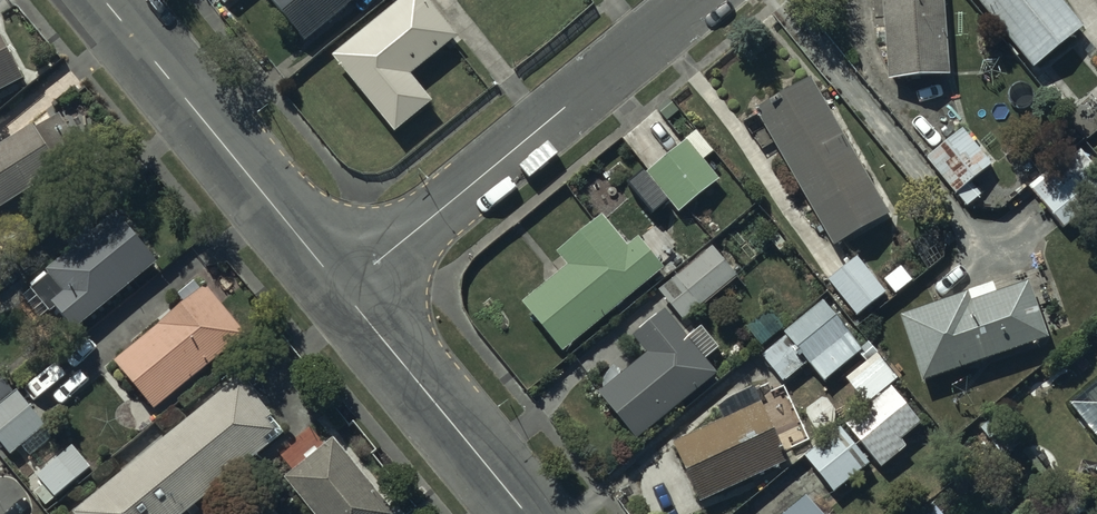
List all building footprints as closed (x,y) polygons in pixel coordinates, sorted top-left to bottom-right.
[(307,42),(357,0),(271,0),(307,42)] [(432,0),(408,0),(334,60),(397,137),(435,107),(411,78),(462,37),(432,0)] [(885,74),(947,70),(942,0),(880,0),(885,74)] [(1029,64),(1081,22),(1063,0),(977,0),(1029,64)] [(0,35),(0,97),(25,84),(0,35)] [(810,75),(755,107),(833,243),(888,212),(810,75)] [(0,155),(0,233),(50,202),(42,190),(55,181),(49,172),(82,150),(61,118),(35,136),(33,133),(0,155)] [(962,124),(925,153),(955,190),(956,189),(965,201),(979,190),(969,178),(991,160),(962,124)] [(685,135),(645,168),(677,208),(718,176),(685,135)] [(1028,188),(1065,231),(1096,204),(1096,180),(1072,151),(1028,188)] [(563,348),(662,264),(638,235),(628,243),(602,212),(556,250),(566,263),(522,300),(563,348)] [(48,275),(52,280),(36,293),(51,312),(57,308),(75,331),(156,266),(137,243),(118,219),(48,275)] [(736,271),(712,242),(658,286),(683,315),(736,271)] [(857,255),(827,278),(855,314),(885,290),(857,255)] [(992,280),(897,312),(919,378),(1044,336),(1024,278),(994,288),(992,280)] [(246,338),(207,290),(115,365),(155,414),(246,338)] [(863,348),(822,298),(784,329),(786,331),(761,351),(783,377),(807,358),(824,379),(863,348)] [(634,434),(713,369),(703,357),(719,343),(702,323),(687,335),(664,308),(632,334),(646,350),(597,390),(634,434)] [(1068,399),(1096,435),(1096,375),(1068,399)] [(15,395),(0,376),(0,407),(15,395)] [(284,438),(242,382),(78,513),(190,513),(284,438)] [(921,421),(891,385),(846,422),(882,466),(906,446),(900,439),(921,421)] [(46,428),(18,394),(0,409),(0,443),(11,457),(46,428)] [(726,416),(673,441),(700,500),(786,460),(759,402),(750,406),(744,394),(720,405),(726,416)] [(869,462),(840,425),(804,453),(833,491),(869,462)] [(334,441),(285,479),(313,513),(393,513),(334,441)] [(70,452),(37,481),(55,501),(88,472),(70,452)] [(805,492),(778,513),(823,513),(805,492)]
